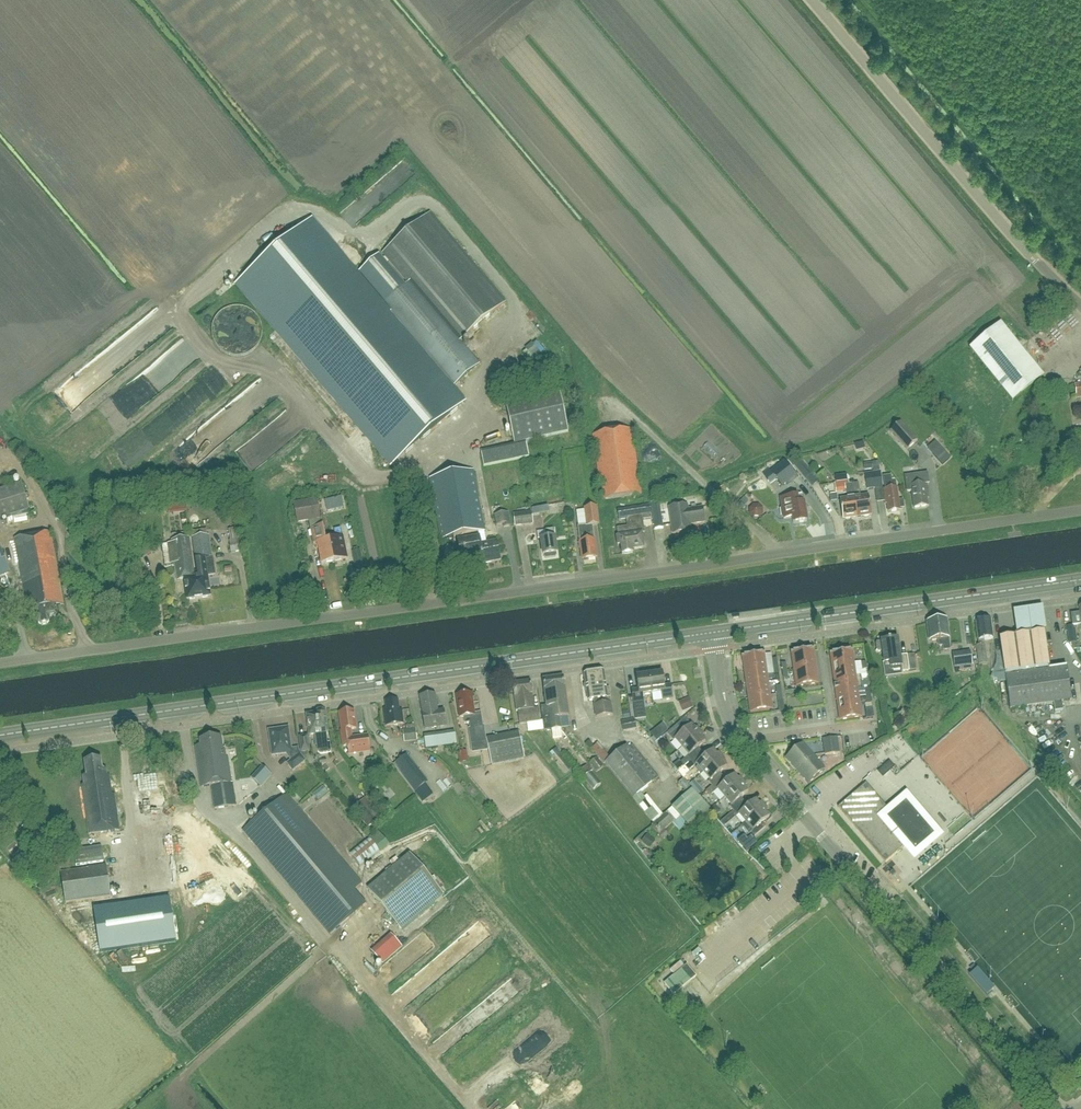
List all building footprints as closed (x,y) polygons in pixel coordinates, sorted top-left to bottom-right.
[(386,418),(412,449),(464,404),(391,318),(393,316),(454,388),(479,366),(459,343),(504,305),(429,216),(383,254),(409,284),(404,288),(379,258),(358,276),(312,222),(237,286),(354,423),(364,415),(375,427),(386,418)] [(1001,326),(970,351),(1012,403),(1043,377),(1001,326)] [(558,391),(505,402),(514,446),(568,434),(558,391)] [(891,433),(907,451),(917,442),(901,424),(891,433)] [(642,495),(632,430),(592,436),(602,501),(642,495)] [(249,465),(270,442),(263,435),(247,453),(242,449),(237,454),(249,465)] [(198,468),(204,464),(190,441),(184,445),(198,468)] [(934,442),(927,449),(942,466),(949,460),(934,442)] [(484,467),(529,457),(527,445),(481,454),(484,467)] [(805,480),(812,474),(802,461),(794,468),(805,480)] [(779,484),(793,473),(784,462),(770,472),(779,484)] [(479,545),(480,545),(479,538),(478,538),(477,533),(484,532),(473,471),(430,479),(441,540),(468,535),(469,541),(458,543),(461,561),(481,557),(479,545)] [(872,473),(875,490),(882,488),(880,472),(872,473)] [(875,490),(872,473),(865,475),(867,491),(875,490)] [(911,492),(914,509),(928,507),(927,499),(929,499),(926,485),(929,485),(927,474),(905,478),(907,493),(911,492)] [(888,513),(900,511),(900,510),(904,509),(903,501),(898,502),(896,482),(891,482),(890,476),(882,478),(884,490),(882,490),(884,505),(887,505),(888,513)] [(856,517),(851,482),(848,483),(848,482),(835,484),(836,490),(845,489),(846,497),(850,496),(850,499),(840,501),(842,519),(856,517)] [(851,482),(856,517),(871,515),(868,497),(857,498),(856,495),(860,495),(858,484),(854,484),(854,482),(851,482)] [(0,492),(0,520),(31,510),(22,484),(0,492)] [(804,503),(803,503),(802,496),(780,499),(782,510),(780,510),(781,517),(783,517),(783,519),(792,518),(793,524),(807,522),(804,503)] [(320,519),(316,501),(294,505),(298,524),(320,519)] [(660,503),(651,504),(655,530),(664,529),(660,503)] [(650,516),(651,516),(649,506),(617,510),(619,521),(626,520),(627,527),(617,529),(618,537),(616,537),(617,546),(621,546),(622,555),(633,554),(632,550),(643,549),(641,534),(644,534),(643,521),(651,519),(650,516)] [(687,511),(687,506),(669,509),(673,534),(691,532),(690,525),(704,523),(702,509),(687,511)] [(597,559),(594,540),(595,540),(593,526),(599,525),(597,507),(585,508),(587,526),(577,527),(579,542),(580,542),(582,561),(597,559)] [(760,508),(753,511),(757,521),(764,518),(760,508)] [(584,510),(577,511),(579,525),(587,524),(584,510)] [(534,525),(532,512),(514,514),(515,527),(534,525)] [(504,529),(512,528),(509,513),(494,516),(496,527),(503,526),(504,529)] [(321,564),(334,562),(347,560),(343,538),(342,538),(341,529),(334,530),(336,539),(326,541),(323,528),(310,530),(313,545),(317,544),(321,564)] [(231,553),(242,551),(241,540),(240,529),(228,531),(230,542),(229,542),(231,553)] [(556,556),(556,554),(557,554),(555,538),(554,538),(553,531),(546,532),(547,539),(541,539),(543,556),(544,556),(545,557),(546,559),(555,557),(556,556)] [(56,607),(64,605),(51,533),(15,539),(26,603),(30,602),(31,611),(36,610),(39,624),(42,627),(47,626),(50,623),(49,619),(58,618),(56,607)] [(187,600),(199,599),(211,597),(208,576),(216,575),(215,568),(213,568),(209,536),(193,538),(197,572),(195,572),(193,573),(189,539),(172,541),(176,573),(178,573),(179,580),(185,579),(187,600)] [(479,545),(481,557),(482,564),(500,561),(496,542),(480,545),(479,545)] [(8,572),(0,550),(0,575),(8,572)] [(360,551),(352,553),(357,578),(365,576),(360,551)] [(1079,608),(1079,614),(1070,615),(1072,626),(1080,625),(1080,607),(1079,608)] [(937,641),(938,645),(938,647),(942,647),(943,652),(950,651),(946,621),(927,624),(930,642),(937,641)] [(990,621),(984,622),(982,621),(979,621),(978,623),(976,623),(978,642),(978,646),(976,646),(978,666),(987,664),(984,645),(984,641),(993,640),(990,621)] [(1043,633),(1017,637),(999,639),(1010,710),(1053,704),(1054,712),(1063,711),(1062,702),(1071,701),(1068,685),(1069,684),(1066,667),(1049,670),(1043,633)] [(877,652),(878,653),(883,652),(885,665),(890,664),(891,670),(901,668),(902,673),(909,672),(907,656),(900,657),(897,640),(881,643),(877,644),(876,645),(877,652)] [(791,655),(794,671),(816,668),(813,652),(814,651),(790,654),(791,655)] [(829,655),(830,656),(832,668),(854,665),(852,653),(853,653),(853,652),(829,655)] [(966,668),(964,653),(952,655),(955,669),(966,668)] [(744,672),(766,669),(764,656),(765,656),(765,655),(741,658),(741,659),(742,659),(744,672)] [(834,682),(856,679),(854,665),(832,668),(834,682)] [(816,668),(794,671),(796,688),(818,684),(816,668)] [(746,686),(768,683),(766,669),(744,672),(746,686)] [(604,673),(592,675),(591,674),(591,673),(586,674),(587,674),(586,676),(584,676),(585,686),(584,687),(585,692),(585,691),(586,692),(588,702),(594,701),(594,706),(596,718),(613,716),(611,703),(610,699),(609,690),(606,690),(604,673)] [(662,674),(649,676),(652,695),(661,693),(662,701),(673,700),(671,686),(664,687),(662,674)] [(643,696),(652,695),(649,676),(636,678),(638,690),(631,691),(635,721),(642,721),(639,704),(644,704),(643,696)] [(568,705),(564,678),(553,680),(558,711),(559,711),(560,719),(569,717),(567,705),(568,705)] [(835,690),(836,695),(858,692),(856,679),(834,682),(835,686),(834,686),(834,690),(835,690)] [(558,711),(553,680),(544,681),(548,709),(550,708),(551,720),(543,721),(545,732),(562,729),(560,719),(559,711),(558,711)] [(521,726),(540,723),(538,710),(535,710),(532,683),(513,685),(517,713),(519,713),(521,726)] [(748,700),(770,697),(768,683),(746,686),(748,700)] [(837,701),(838,708),(860,705),(858,692),(836,695),(837,701)] [(474,714),(471,694),(456,697),(460,719),(464,718),(465,724),(470,723),(473,753),(488,751),(491,767),(524,760),(519,733),(486,740),(484,727),(483,727),(481,713),(474,714)] [(424,730),(447,726),(445,713),(438,714),(435,696),(420,698),(424,730)] [(770,697),(748,700),(750,714),(772,711),(770,697)] [(681,703),(685,711),(695,707),(691,698),(681,703)] [(386,727),(405,724),(403,710),(400,710),(399,701),(386,703),(387,713),(384,713),(386,727)] [(860,705),(838,708),(840,721),(862,718),(860,705)] [(326,734),(327,733),(325,714),(322,712),(317,713),(315,715),(307,717),(310,736),(315,735),(317,747),(328,745),(326,734)] [(349,754),(370,751),(368,736),(352,738),(351,731),(356,730),(354,712),(341,714),(343,731),(341,731),(343,747),(348,747),(349,754)] [(1022,723),(1025,729),(1033,724),(1030,718),(1022,723)] [(623,732),(636,729),(634,719),(621,722),(623,732)] [(683,748),(699,734),(692,726),(685,732),(680,726),(669,736),(674,742),(676,740),(683,748)] [(1056,727),(1048,731),(1050,736),(1058,732),(1056,727)] [(294,771),(306,762),(299,753),(299,749),(292,750),(289,729),(269,732),(273,756),(292,754),(293,761),(288,765),(294,771)] [(403,743),(417,741),(415,731),(402,733),(403,743)] [(456,746),(454,732),(424,737),(426,750),(456,746)] [(682,763),(685,767),(702,752),(699,748),(706,742),(699,734),(683,748),(690,757),(682,763)] [(309,737),(300,738),(302,753),(311,752),(309,737)] [(837,738),(830,739),(832,755),(840,754),(837,738)] [(222,739),(211,740),(201,742),(201,747),(196,748),(202,788),(212,787),(216,810),(237,807),(234,783),(233,784),(230,759),(228,759),(226,750),(223,751),(222,739)] [(825,756),(832,755),(830,739),(823,740),(825,756)] [(797,772),(814,758),(803,745),(786,759),(797,772)] [(627,748),(606,766),(634,800),(655,783),(659,780),(632,748),(629,751),(627,748)] [(558,749),(551,754),(566,773),(573,768),(558,749)] [(697,766),(703,773),(720,759),(713,751),(706,757),(702,752),(685,767),(686,768),(678,774),(684,781),(690,776),(688,773),(697,766)] [(405,758),(395,764),(415,794),(425,788),(405,758)] [(814,758),(797,772),(808,785),(825,770),(814,758)] [(918,765),(920,802),(936,822),(941,822),(947,817),(953,824),(967,813),(958,802),(956,802),(921,758),(916,763),(913,765),(918,765)] [(596,774),(604,768),(597,759),(590,765),(596,774)] [(726,767),(720,759),(703,773),(710,781),(708,782),(713,787),(724,778),(720,773),(726,767)] [(89,836),(120,832),(115,793),(112,794),(110,778),(108,778),(107,770),(103,771),(102,763),(85,765),(87,778),(84,778),(86,788),(83,788),(89,836)] [(142,773),(135,774),(137,788),(144,786),(142,773)] [(594,792),(601,786),(591,774),(584,780),(594,792)] [(725,798),(741,785),(734,776),(727,782),(724,778),(713,787),(713,788),(707,793),(711,797),(718,791),(725,798)] [(866,784),(838,808),(885,864),(907,845),(914,853),(935,836),(906,801),(888,816),(883,809),(886,807),(866,784)] [(748,793),(741,785),(725,798),(731,806),(730,807),(734,812),(745,803),(742,799),(748,793)] [(694,830),(712,813),(692,791),(673,809),(694,830)] [(354,891),(362,884),(286,794),(251,824),(242,831),(243,832),(331,936),(366,906),(354,891)] [(366,797),(352,808),(367,828),(381,818),(366,797)] [(740,815),(747,823),(763,809),(756,801),(749,807),(745,803),(734,812),(738,816),(740,815)] [(763,809),(747,823),(754,832),(752,833),(755,837),(766,828),(762,823),(769,817),(763,809)] [(664,815),(654,824),(651,826),(659,835),(672,823),(664,815)] [(84,825),(81,817),(74,819),(76,827),(84,825)] [(240,834),(243,832),(242,831),(251,824),(247,819),(236,828),(240,834)] [(29,840),(38,833),(30,823),(21,830),(29,840)] [(650,850),(656,843),(647,836),(642,843),(650,850)] [(748,840),(741,846),(747,852),(757,843),(752,837),(748,840)] [(360,867),(379,852),(368,838),(350,853),(360,867)] [(145,863),(153,862),(152,842),(143,843),(145,863)] [(90,855),(92,867),(107,865),(105,853),(90,855)] [(444,895),(439,889),(410,855),(368,890),(402,931),(444,895)] [(106,866),(61,873),(66,904),(111,897),(110,888),(106,866)] [(272,894),(276,890),(262,873),(258,876),(272,894)] [(169,900),(93,911),(100,955),(176,943),(169,900)] [(393,933),(372,948),(383,964),(405,949),(393,933)] [(687,967),(664,986),(673,997),(696,978),(687,967)] [(969,977),(986,997),(994,991),(977,971),(969,977)] [(567,1022),(562,1030),(569,1035),(574,1027),(567,1022)]
